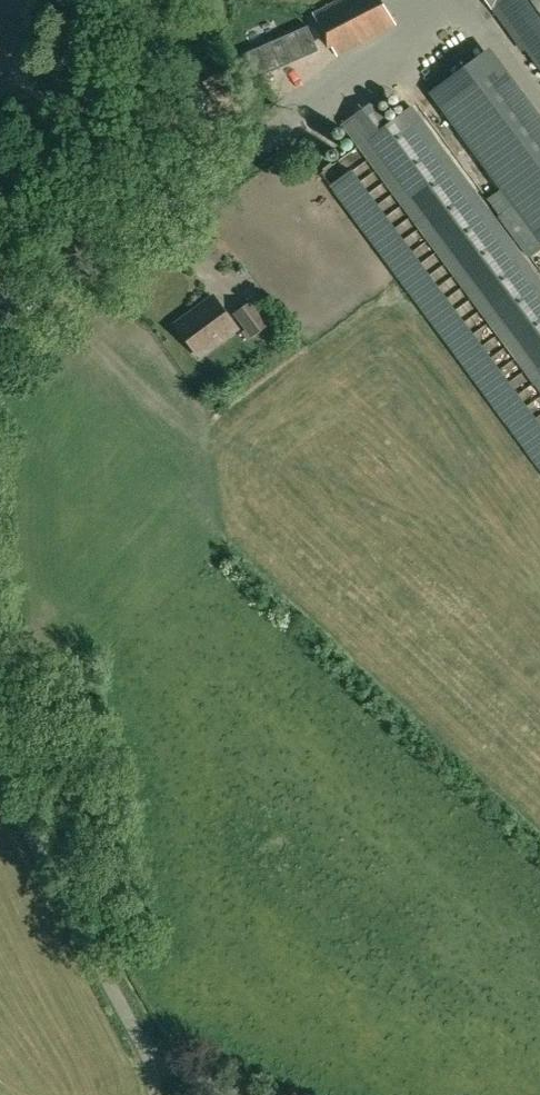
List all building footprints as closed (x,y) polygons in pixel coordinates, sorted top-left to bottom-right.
[(319,21),(337,54),(394,22),(381,0),(338,0),(314,13),(319,21)] [(492,9),(496,6),(504,0),(485,0),(492,9)] [(496,6),(539,66),(539,0),(504,0),(496,6)] [(309,14),(290,25),(314,67),(333,56),(309,14)] [(490,47),(428,92),(539,243),(539,114),(490,47)] [(390,122),(374,101),(345,122),(539,387),(539,278),(413,105),(390,122)] [(431,312),(453,296),(361,168),(339,184),(431,312)] [(178,323),(200,354),(237,327),(215,296),(178,323)] [(271,323),(253,298),(234,312),(252,337),(271,323)] [(501,363),(483,377),(507,409),(525,396),(501,363)] [(104,907),(98,897),(92,901),(98,910),(104,907)]
